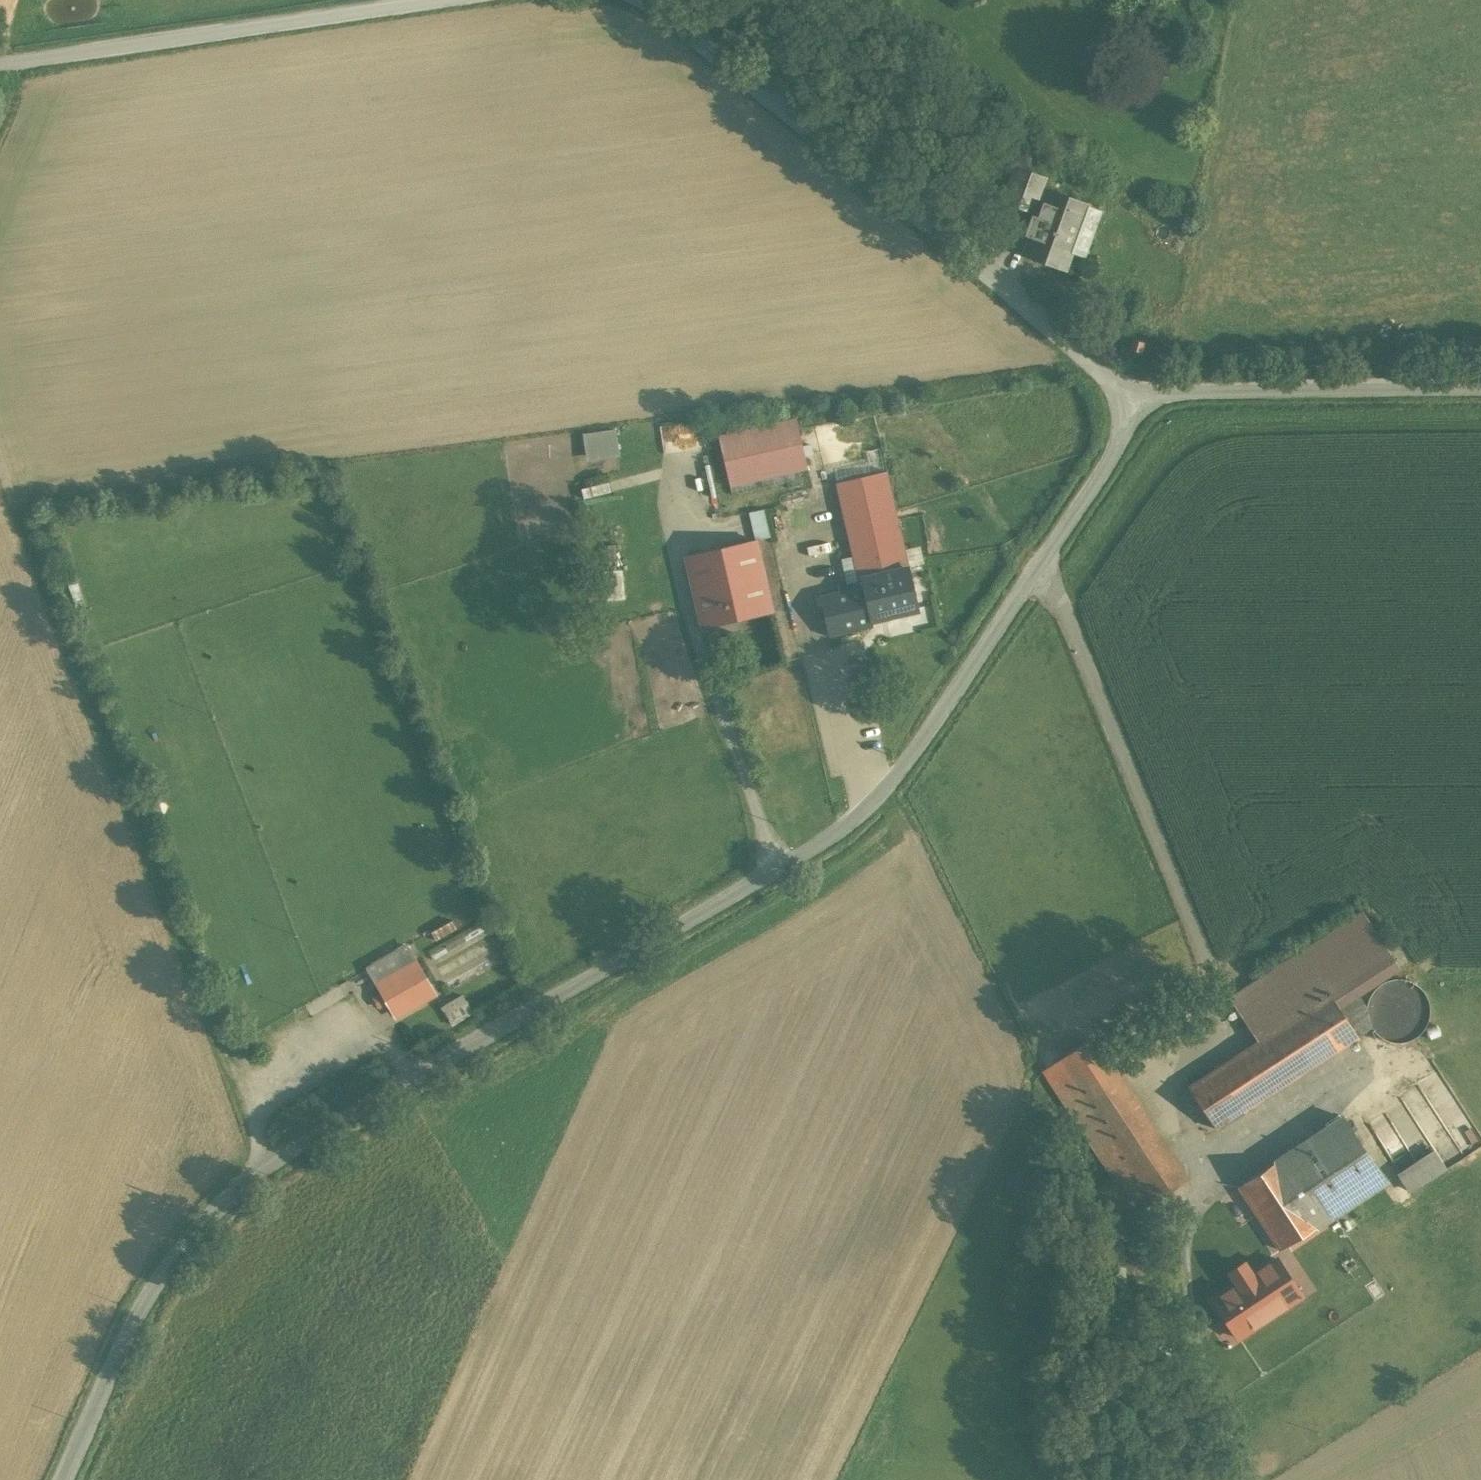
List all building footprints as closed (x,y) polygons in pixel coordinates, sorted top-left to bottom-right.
[(1032,212),(1045,178),(1017,168),(1004,202),(1032,212)] [(1083,202),(1047,190),(1047,191),(1049,191),(1041,212),(1036,227),(1037,228),(1033,238),(1030,237),(1030,238),(1071,253),(1072,252),(1070,252),(1080,222),(1076,221),(1083,202)] [(1143,342),(1133,339),(1130,349),(1140,352),(1143,342)] [(796,418),(718,436),(730,486),(808,468),(796,418)] [(583,431),(588,459),(621,453),(616,425),(583,431)] [(886,471),(836,483),(852,554),(858,581),(862,581),(862,579),(909,568),(886,471)] [(751,509),(756,536),(771,534),(766,506),(751,509)] [(756,540),(686,555),(702,628),(772,612),(756,540)] [(625,567),(607,568),(609,598),(627,596),(625,567)] [(909,568),(862,579),(862,581),(863,585),(871,619),(889,615),(901,612),(900,607),(915,603),(916,609),(918,609),(909,568)] [(863,585),(820,595),(829,636),(873,626),(871,619),(863,585)] [(1234,1001),(1260,1041),(1331,994),(1340,1009),(1399,970),(1364,916),(1234,1001)] [(416,963),(379,984),(397,1015),(434,994),(416,963)] [(1428,1022),(1430,1010),(1428,998),(1420,987),(1410,980),(1397,978),(1385,981),(1375,988),(1368,999),(1366,1011),(1368,1024),(1376,1034),(1386,1041),(1399,1043),(1411,1040),(1422,1033),(1428,1022)] [(464,992),(445,1003),(455,1021),(475,1011),(464,992)] [(1260,1041),(1189,1087),(1216,1129),(1358,1037),(1340,1009),(1331,994),(1260,1041)] [(1164,1143),(1114,1067),(1094,1037),(1044,1070),(1068,1107),(1115,1179),(1137,1213),(1188,1179),(1164,1143)] [(1442,1067),(1423,1078),(1466,1151),(1480,1143),(1480,1133),(1442,1067)] [(1345,1120),(1239,1187),(1276,1244),(1318,1217),(1322,1223),(1385,1183),(1345,1120)] [(1434,1150),(1399,1173),(1410,1191),(1446,1168),(1434,1150)] [(1135,1215),(1112,1181),(1098,1190),(1121,1224),(1135,1215)] [(1318,1217),(1276,1244),(1306,1293),(1349,1266),(1322,1223),(1318,1217)] [(1281,1255),(1253,1270),(1247,1258),(1225,1270),(1233,1286),(1210,1298),(1232,1339),(1305,1301),(1281,1255)]
